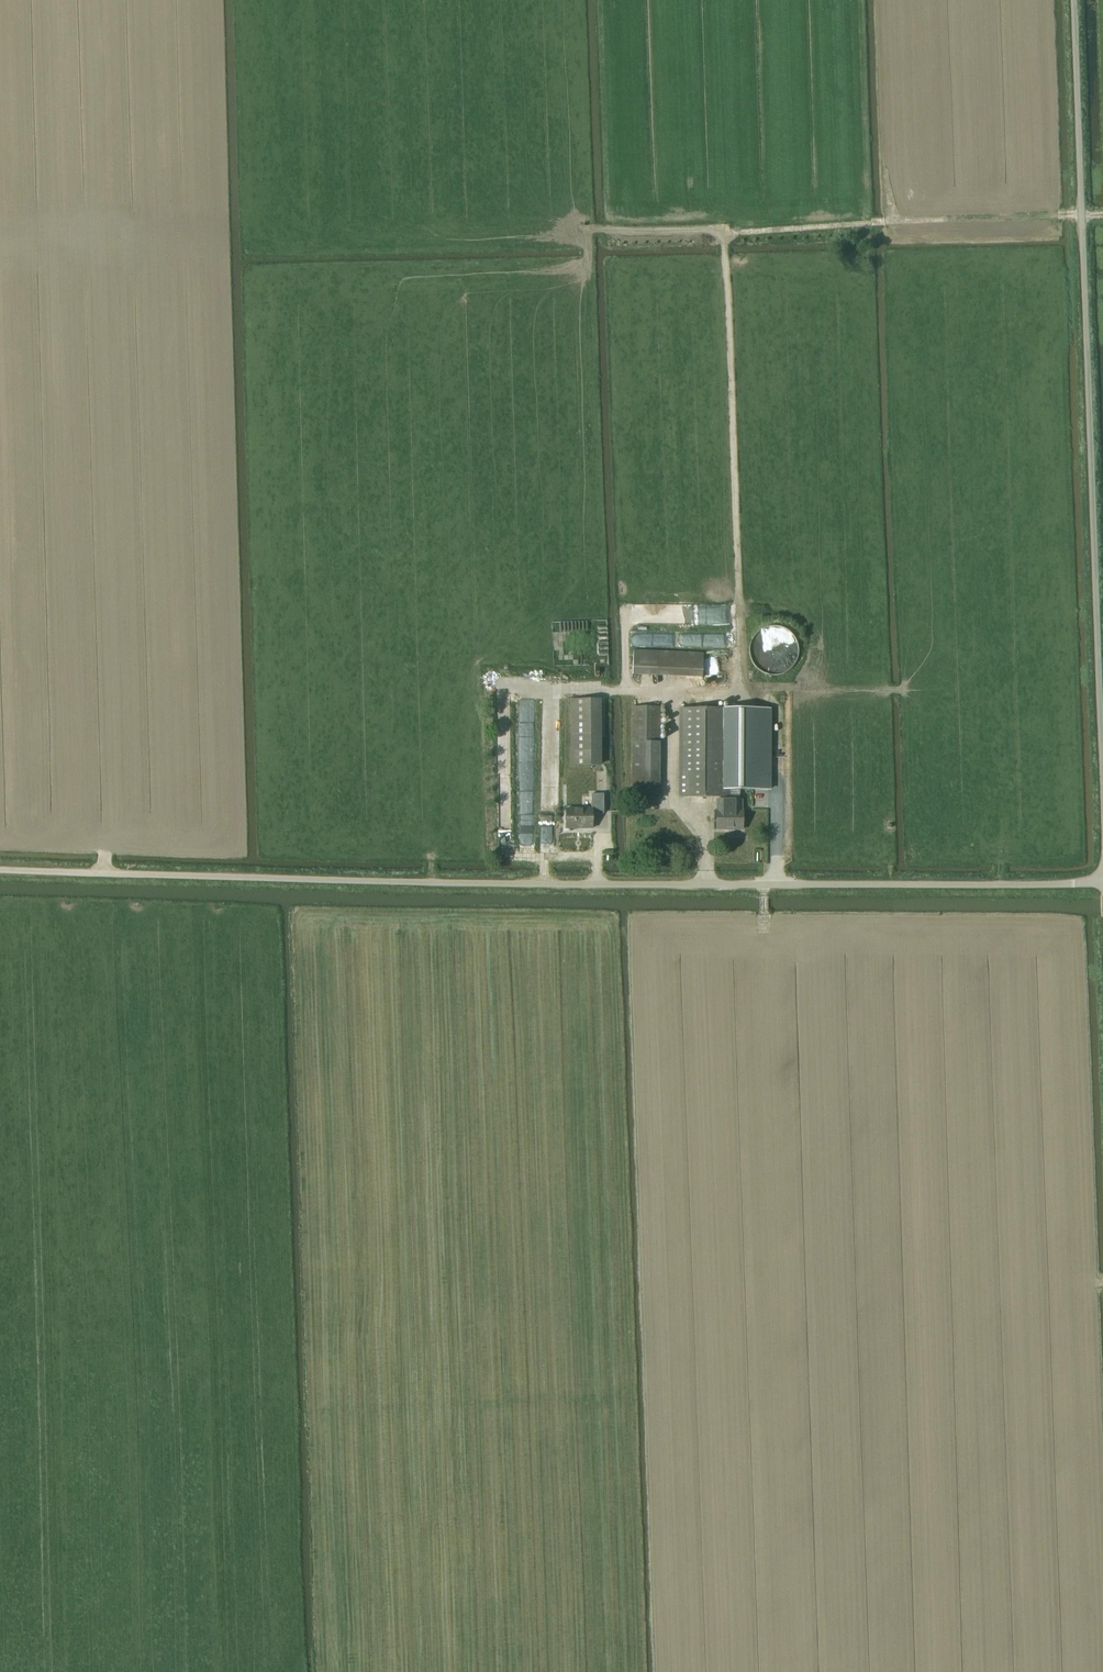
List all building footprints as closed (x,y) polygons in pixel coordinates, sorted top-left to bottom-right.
[(631,643),(644,644),(644,633),(631,633),(631,643)] [(762,671),(783,673),(784,665),(793,666),(795,647),(786,646),(787,635),(773,633),(773,636),(763,635),(763,642),(771,643),(771,651),(764,650),(762,671)] [(632,675),(703,678),(703,653),(633,650),(632,675)] [(592,698),(571,698),(571,764),(592,764),(601,765),(601,698),(592,698)] [(659,786),(661,706),(633,706),(632,785),(659,786)] [(727,797),(730,797),(730,790),(770,790),(770,709),(731,709),(679,708),(679,797),(717,797),(727,797)] [(592,810),(604,810),(604,793),(591,793),(592,807),(566,808),(566,825),(581,825),(581,827),(592,827),(592,810)] [(717,810),(717,829),(743,829),(742,810),(727,810),(727,797),(717,797),(717,810)]
